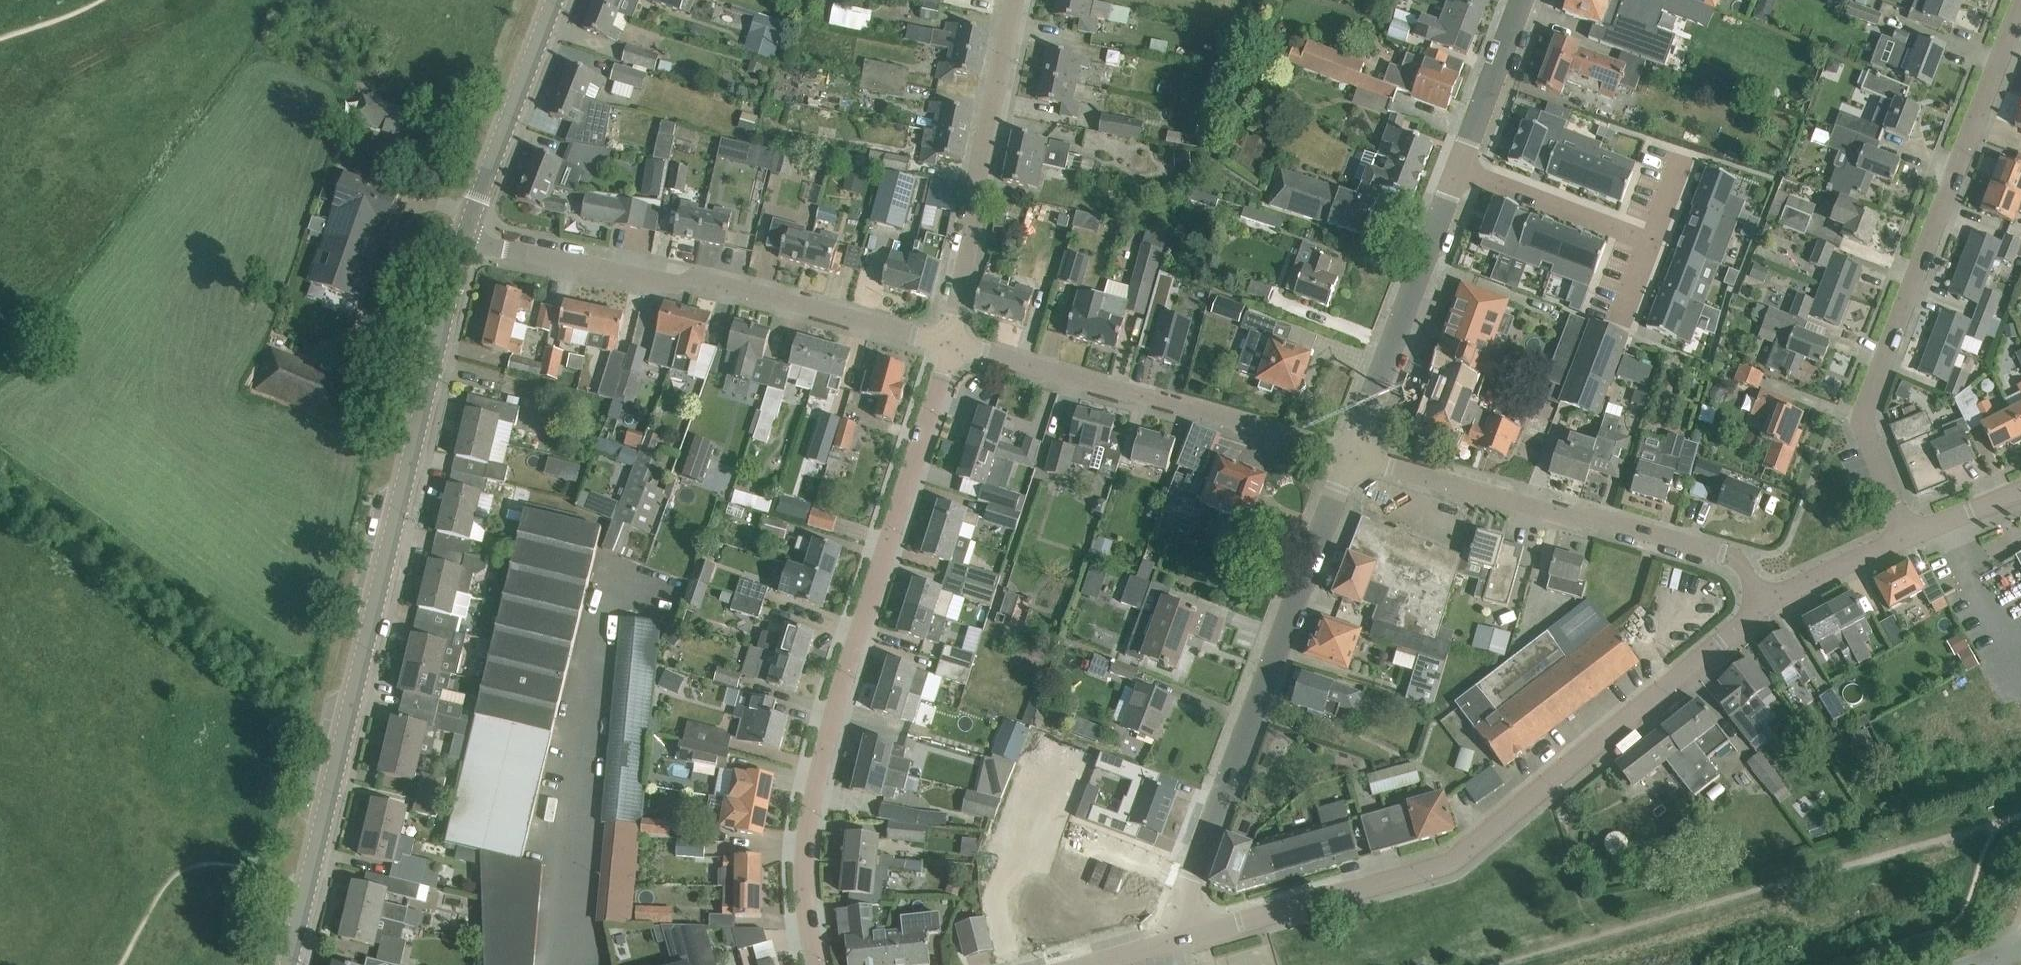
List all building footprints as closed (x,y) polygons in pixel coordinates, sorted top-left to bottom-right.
[(618,13),(623,0),(596,0),(594,4),(618,13)] [(682,10),(686,0),(655,0),(682,10)] [(1099,19),(1090,17),(1094,0),(1059,0),(1056,16),(1080,21),(1078,30),(1095,34),(1099,19)] [(1444,17),(1459,23),(1458,25),(1476,32),(1488,0),(1460,0),(1457,6),(1449,3),(1444,17)] [(1566,13),(1594,23),(1589,38),(1666,66),(1676,36),(1656,29),(1664,7),(1644,0),(1566,0),(1563,10),(1567,11),(1566,13)] [(1710,7),(1691,0),(1685,0),(1681,9),(1705,18),(1710,7)] [(1716,9),(1720,0),(1693,0),(1716,9)] [(1770,23),(1775,0),(1759,0),(1755,20),(1770,23)] [(1956,0),(1915,0),(1908,18),(1940,30),(1943,24),(1953,28),(1962,3),(1956,0)] [(1852,4),(1850,3),(1846,15),(1877,26),(1881,14),(1852,4)] [(613,27),(618,13),(594,4),(584,29),(616,42),(621,31),(613,27)] [(940,8),(924,4),(921,17),(937,20),(940,8)] [(869,31),(872,12),(835,5),(831,25),(869,31)] [(756,14),(748,40),(756,42),(752,54),(774,61),(786,24),(756,14)] [(1467,55),(1476,32),(1458,25),(1459,23),(1444,17),(1441,23),(1423,16),(1415,36),(1467,55)] [(1394,18),(1387,37),(1406,44),(1413,25),(1394,18)] [(931,43),(951,47),(985,54),(989,31),(947,23),(945,32),(934,30),(931,43)] [(1945,48),(1926,41),(1896,30),(1892,41),(1896,42),(1886,70),(1906,77),(1905,78),(1930,87),(1945,48)] [(1220,36),(1216,57),(1229,59),(1233,38),(1220,36)] [(1557,36),(1538,88),(1561,96),(1566,82),(1614,99),(1620,84),(1636,90),(1646,61),(1622,52),(1618,64),(1579,49),(1580,45),(1557,36)] [(1304,53),(1300,65),(1356,86),(1360,75),(1365,63),(1308,42),(1304,53)] [(656,72),(660,56),(628,46),(623,62),(656,72)] [(980,77),(985,54),(951,47),(948,63),(939,62),(936,78),(954,82),(956,72),(980,77)] [(1044,75),(1077,82),(1080,68),(1088,70),(1090,58),(1049,50),(1044,75)] [(1390,69),(1384,84),(1414,95),(1413,97),(1447,110),(1453,93),(1457,94),(1464,75),(1460,73),(1464,63),(1431,50),(1427,61),(1408,53),(1402,69),(1401,73),(1390,69)] [(1667,67),(1678,71),(1682,57),(1671,53),(1667,67)] [(1830,60),(1826,69),(1831,71),(1837,70),(1839,64),(1830,60)] [(865,61),(862,75),(863,75),(907,84),(910,70),(865,61)] [(571,64),(561,90),(585,99),(586,97),(590,85),(602,90),(607,78),(571,64)] [(643,89),(647,75),(616,66),(611,80),(643,89)] [(1860,120),(1854,133),(1879,143),(1884,130),(1909,140),(1921,110),(1904,103),(1910,89),(1869,72),(1868,73),(1863,87),(1861,90),(1882,98),(1872,124),(1860,120)] [(860,89),(904,98),(907,84),(863,75),(860,89)] [(1073,102),(1077,82),(1044,75),(1038,100),(1062,105),(1060,115),(1077,118),(1081,103),(1073,102)] [(561,90),(551,115),(569,122),(574,124),(583,127),(576,145),(605,150),(612,107),(610,106),(595,100),(586,97),(585,99),(561,90)] [(415,114),(363,95),(353,120),(405,140),(415,114)] [(937,113),(934,129),(968,136),(973,110),(931,102),(929,112),(937,113)] [(1557,106),(1553,117),(1567,122),(1571,111),(1557,106)] [(1199,121),(1209,124),(1211,114),(1201,111),(1199,121)] [(1394,114),(1384,142),(1396,146),(1391,160),(1423,172),(1433,145),(1400,133),(1405,118),(1394,114)] [(1524,124),(1509,163),(1534,172),(1539,158),(1552,163),(1564,131),(1567,123),(1542,114),(1537,129),(1524,124)] [(1141,141),(1144,123),(1104,116),(1100,133),(1141,141)] [(663,122),(660,134),(673,137),(676,125),(663,122)] [(1600,126),(1596,136),(1604,139),(1604,138),(1607,129),(1600,126)] [(1836,168),(1827,191),(1852,201),(1855,192),(1866,197),(1874,175),(1893,183),(1900,162),(1875,153),(1879,143),(1854,133),(1836,126),(1835,128),(1832,135),(1827,148),(1839,152),(1834,167),(1836,168)] [(909,127),(905,144),(921,147),(918,162),(936,166),(938,156),(962,161),(968,136),(934,129),(933,131),(909,127)] [(1552,163),(1548,175),(1585,189),(1599,150),(1601,145),(1564,131),(1552,163)] [(1009,157),(1042,164),(1066,169),(1070,152),(1046,147),(1047,139),(1014,132),(1009,157)] [(1200,149),(1202,137),(1184,134),(1183,146),(1200,149)] [(722,139),(718,158),(734,162),(739,143),(722,139)] [(760,147),(755,167),(772,171),(777,151),(760,147)] [(1599,150),(1585,189),(1622,203),(1637,164),(1599,150)] [(537,151),(527,175),(555,186),(576,193),(585,170),(578,167),(569,164),(564,162),(555,158),(537,151)] [(1282,171),(1271,204),(1344,229),(1363,235),(1369,219),(1382,189),(1412,201),(1423,172),(1391,160),(1381,156),(1378,155),(1378,157),(1365,152),(1355,179),(1368,184),(1368,185),(1362,198),(1282,171)] [(1174,155),(1176,169),(1192,167),(1190,153),(1174,155)] [(1992,186),(2020,197),(2020,154),(2020,153),(2015,165),(2002,160),(1992,186)] [(911,160),(885,155),(882,168),(908,173),(911,160)] [(1037,188),(1042,164),(1009,157),(1004,181),(1037,188)] [(648,160),(642,194),(660,197),(666,163),(648,160)] [(689,168),(674,165),(668,189),(684,192),(689,168)] [(850,168),(845,185),(862,189),(866,173),(850,168)] [(1706,170),(1692,207),(1694,208),(1737,224),(1745,202),(1730,197),(1736,181),(1706,170)] [(310,230),(324,235),(377,253),(387,224),(388,224),(399,194),(344,175),(328,221),(314,216),(310,230)] [(527,175),(517,200),(530,205),(530,209),(533,212),(536,213),(540,213),(544,210),(545,211),(545,210),(567,214),(569,202),(570,202),(550,198),(555,186),(527,175)] [(909,206),(910,202),(911,198),(912,193),(913,189),(915,185),(914,185),(914,184),(908,183),(901,181),(895,180),(889,178),(882,176),(870,224),(900,232),(901,233),(902,233),(902,232),(902,231),(903,230),(903,229),(909,206)] [(935,179),(929,206),(952,211),(957,184),(935,179)] [(1992,186),(1982,211),(2012,223),(2017,211),(2020,212),(2020,197),(1992,186)] [(1196,191),(1192,202),(1216,210),(1219,199),(1196,191)] [(1778,191),(1765,220),(1805,236),(1816,206),(1778,191)] [(587,195),(587,198),(583,217),(616,224),(644,229),(648,205),(621,199),(621,202),(587,195)] [(1841,198),(1832,220),(1847,226),(1843,236),(1868,246),(1879,219),(1855,210),(1857,204),(1841,198)] [(1495,200),(1481,240),(1484,241),(1482,248),(1515,261),(1527,229),(1514,224),(1520,209),(1495,200)] [(700,241),(706,213),(698,211),(699,206),(682,202),(675,236),(700,241)] [(836,225),(839,211),(821,206),(817,219),(836,225)] [(1245,207),(1241,219),(1281,231),(1285,220),(1245,207)] [(1062,208),(1057,225),(1072,229),(1076,211),(1062,208)] [(1694,208),(1679,249),(1706,260),(1721,265),(1737,224),(1694,208)] [(706,213),(700,241),(725,247),(732,213),(715,209),(714,214),(706,213)] [(1079,210),(1076,226),(1100,231),(1104,215),(1079,210)] [(1007,218),(996,215),(994,226),(1005,229),(1007,218)] [(1748,215),(1744,226),(1755,230),(1756,230),(1760,220),(1759,219),(1748,215)] [(1527,229),(1515,261),(1540,270),(1543,262),(1555,267),(1569,230),(1532,216),(1527,229)] [(774,220),(767,246),(782,250),(781,257),(805,264),(813,236),(805,234),(806,229),(789,225),(774,220)] [(1744,226),(1741,235),(1752,240),(1753,240),(1756,230),(1755,230),(1744,226)] [(1167,235),(1147,230),(1133,283),(1152,288),(1167,235)] [(1555,267),(1552,275),(1590,289),(1606,244),(1569,230),(1555,267)] [(1974,233),(1962,263),(1988,273),(1998,276),(2004,260),(2014,264),(2017,256),(2020,258),(2020,241),(2007,236),(2003,245),(2000,244),(2000,243),(1974,233)] [(813,236),(805,264),(830,271),(838,238),(822,234),(821,238),(813,236)] [(377,253),(324,235),(308,281),(361,299),(377,253)] [(915,269),(909,293),(931,299),(940,265),(946,239),(933,235),(930,248),(917,244),(913,259),(910,268),(915,269)] [(1823,286),(1849,296),(1860,266),(1835,256),(1834,259),(1830,258),(1833,250),(1817,243),(1810,262),(1830,270),(1823,286)] [(847,264),(858,267),(864,248),(853,245),(847,264)] [(1679,249),(1663,291),(1691,302),(1706,260),(1679,249)] [(883,286),(909,293),(915,269),(910,268),(913,259),(892,253),(883,286)] [(1043,253),(1037,278),(1055,282),(1062,258),(1043,253)] [(1308,267),(1296,263),(1286,290),(1295,293),(1295,295),(1328,307),(1339,279),(1327,275),(1332,260),(1313,253),(1308,267)] [(1069,255),(1067,255),(1060,283),(1080,289),(1089,259),(1070,254),(1069,255)] [(1977,314),(1993,320),(2001,298),(1982,291),(1988,273),(1962,263),(1951,293),(1981,304),(1977,314)] [(1755,265),(1750,277),(1760,281),(1765,269),(1755,265)] [(1729,269),(1724,284),(1734,288),(1740,273),(1729,269)] [(1160,272),(1139,349),(1140,349),(1152,353),(1150,359),(1178,367),(1190,321),(1166,314),(1164,314),(1166,307),(1167,304),(1154,301),(1157,288),(1169,291),(1172,279),(1176,280),(1177,281),(1178,279),(1160,272)] [(1509,276),(1505,286),(1518,291),(1522,281),(1509,276)] [(975,311),(1000,317),(1007,289),(999,287),(1001,281),(984,277),(975,311)] [(1251,281),(1247,292),(1269,301),(1274,290),(1251,281)] [(1435,359),(1480,376),(1497,382),(1503,368),(1486,361),(1495,335),(1508,340),(1516,317),(1504,313),(1508,302),(1463,285),(1435,359)] [(1015,291),(1007,289),(1000,317),(1024,324),(1033,290),(1017,286),(1015,291)] [(1797,296),(1789,316),(1807,323),(1807,322),(1810,314),(1812,315),(1812,316),(1837,326),(1849,296),(1823,286),(1817,304),(1797,296)] [(498,289),(491,318),(516,324),(520,308),(532,311),(535,298),(523,295),(523,294),(498,289)] [(1067,336),(1091,342),(1105,295),(1093,291),(1091,296),(1079,292),(1067,336)] [(1661,291),(1647,328),(1691,344),(1705,307),(1691,302),(1663,291),(1661,291)] [(1105,295),(1091,342),(1116,349),(1130,302),(1105,295)] [(1569,295),(1566,302),(1571,304),(1570,309),(1580,313),(1585,301),(1569,295)] [(1219,296),(1213,313),(1239,322),(1245,305),(1219,296)] [(590,334),(595,309),(565,303),(560,328),(562,328),(559,342),(571,344),(574,331),(589,334),(590,334)] [(657,333),(651,357),(666,360),(664,367),(673,369),(675,363),(689,309),(665,303),(660,322),(657,333)] [(543,306),(537,330),(549,333),(555,309),(543,306)] [(1705,307),(1701,318),(1710,321),(1718,324),(1721,313),(1705,307)] [(624,315),(595,309),(590,334),(605,337),(602,351),(615,354),(618,340),(619,340),(624,315)] [(673,369),(673,370),(685,373),(690,374),(689,377),(706,380),(717,350),(718,349),(704,345),(707,334),(712,315),(689,309),(675,363),(673,369)] [(1789,316),(1770,309),(1761,331),(1778,337),(1766,367),(1787,375),(1787,376),(1790,377),(1790,376),(1796,378),(1804,357),(1822,365),(1830,344),(1803,333),(1807,323),(1789,316)] [(2001,323),(1993,320),(1977,314),(1973,324),(1944,312),(1932,342),(1958,352),(1964,336),(1983,344),(1987,335),(1995,339),(2001,323)] [(1291,329),(1248,314),(1242,328),(1274,340),(1268,354),(1251,348),(1243,372),(1260,379),(1259,381),(1262,382),(1259,389),(1272,393),(1274,387),(1296,395),(1297,392),(1300,393),(1306,389),(1305,381),(1302,380),(1311,356),(1298,351),(1299,348),(1286,343),(1291,329)] [(516,324),(491,318),(484,347),(509,353),(509,352),(521,355),(524,342),(512,339),(516,324)] [(736,321),(731,341),(728,351),(738,354),(732,377),(752,382),(758,359),(763,361),(771,331),(736,321)] [(1628,339),(1590,324),(1585,338),(1565,389),(1560,403),(1598,418),(1608,391),(1625,347),(1628,339)] [(1585,338),(1565,330),(1546,382),(1565,389),(1585,338)] [(792,366),(789,379),(799,381),(797,387),(813,391),(818,373),(825,346),(799,338),(792,365),(792,366)] [(1958,352),(1932,342),(1921,372),(1951,383),(1948,394),(1957,398),(1958,397),(1961,387),(1965,389),(1970,374),(1954,368),(1953,370),(1952,370),(1958,352)] [(628,346),(624,364),(616,395),(631,399),(638,375),(639,376),(646,350),(628,346)] [(813,391),(811,398),(827,402),(830,390),(839,393),(843,380),(845,372),(851,353),(825,346),(818,373),(813,391)] [(305,360),(273,347),(257,391),(337,420),(351,378),(333,372),(332,374),(304,364),(305,360)] [(564,351),(547,348),(543,365),(541,377),(558,381),(564,351)] [(570,355),(567,369),(582,372),(585,358),(570,355)] [(1624,357),(1617,376),(1628,380),(1635,361),(1624,357)] [(543,365),(512,358),(509,369),(541,377),(543,365)] [(1480,376),(1435,359),(1429,375),(1441,380),(1423,427),(1481,448),(1480,450),(1492,455),(1504,423),(1513,400),(1489,391),(1486,400),(1473,395),(1480,376)] [(615,401),(616,395),(624,364),(610,360),(599,396),(615,401)] [(876,376),(867,373),(861,393),(882,399),(877,418),(893,423),(899,403),(901,404),(906,387),(901,386),(906,368),(880,361),(876,376)] [(1764,374),(1740,365),(1735,380),(1758,389),(1764,374)] [(1964,420),(1965,423),(1979,416),(1984,424),(1982,425),(1994,451),(2020,437),(2020,430),(2011,411),(1996,418),(1987,401),(1980,404),(1971,387),(1958,397),(1957,398),(1954,400),(1964,420)] [(755,436),(753,440),(767,444),(775,417),(777,417),(784,393),(768,389),(761,412),(762,413),(755,436)] [(1791,410),(1794,402),(1762,390),(1753,414),(1769,421),(1762,439),(1773,443),(1764,467),(1785,476),(1802,432),(1797,431),(1803,415),(1791,410)] [(469,412),(464,434),(494,441),(498,425),(515,429),(520,408),(519,408),(506,405),(470,396),(466,411),(469,412)] [(509,396),(506,405),(519,408),(521,399),(509,396)] [(595,424),(601,407),(584,401),(578,418),(595,424)] [(1918,401),(1888,412),(1893,423),(1922,412),(1918,401)] [(1624,409),(1609,404),(1606,414),(1601,430),(1602,431),(1590,470),(1618,478),(1623,462),(1619,460),(1622,452),(1626,453),(1631,438),(1616,434),(1624,409)] [(2011,411),(2020,430),(2020,406),(2011,411)] [(970,447),(1010,460),(1033,467),(1041,443),(1026,438),(1023,450),(999,443),(1007,418),(982,410),(970,447)] [(1118,462),(1126,438),(1112,434),(1115,419),(1079,410),(1069,448),(1055,444),(1048,472),(1067,477),(1071,463),(1081,466),(1085,453),(1093,455),(1096,443),(1107,445),(1103,458),(1118,462)] [(757,411),(749,434),(755,436),(762,413),(761,412),(757,411)] [(1890,426),(1899,447),(1928,435),(1933,447),(1932,447),(1943,470),(1973,458),(1970,450),(1971,450),(1969,446),(1968,446),(1964,435),(1969,433),(1965,423),(1964,420),(1942,428),(1943,429),(1934,432),(1928,417),(1926,412),(1890,426)] [(824,415),(810,460),(826,465),(840,420),(824,415)] [(857,424),(843,420),(835,447),(849,452),(857,424)] [(1504,423),(1492,455),(1504,459),(1510,444),(1514,446),(1520,429),(1504,423)] [(1220,437),(1194,426),(1177,467),(1194,474),(1192,478),(1188,476),(1187,478),(1176,474),(1163,510),(1199,523),(1207,506),(1200,503),(1217,461),(1221,462),(1224,455),(1221,454),(1223,448),(1217,446),(1220,437)] [(649,430),(614,521),(603,549),(622,556),(625,549),(632,529),(650,535),(663,498),(670,501),(678,479),(671,477),(665,492),(648,486),(659,459),(655,457),(663,436),(649,430)] [(1126,438),(1118,462),(1119,462),(1119,463),(1132,466),(1133,463),(1167,473),(1176,440),(1141,430),(1138,441),(1126,438)] [(1597,443),(1564,433),(1551,474),(1585,485),(1590,470),(1602,431),(1601,430),(1597,443)] [(494,441),(464,434),(458,456),(457,456),(455,462),(467,465),(464,474),(498,482),(505,483),(509,467),(489,462),(494,441)] [(1667,442),(1645,436),(1637,465),(1641,466),(1633,493),(1666,503),(1676,467),(1688,470),(1696,443),(1686,441),(1686,440),(1669,435),(1667,442)] [(1928,435),(1899,447),(1918,495),(1949,483),(1943,470),(1932,447),(1933,447),(1928,435)] [(679,475),(704,484),(717,445),(692,437),(679,475)] [(983,486),(979,501),(990,505),(1016,514),(1021,496),(1000,489),(1010,460),(970,447),(960,478),(983,486)] [(1221,462),(1217,461),(1200,503),(1207,506),(1249,522),(1265,480),(1221,462)] [(565,462),(561,476),(568,477),(577,480),(581,466),(565,462)] [(495,497),(498,482),(464,474),(462,483),(451,480),(449,487),(451,487),(445,510),(475,517),(481,493),(495,497)] [(1761,494),(1727,481),(1718,505),(1752,518),(1761,494)] [(1695,482),(1691,494),(1706,500),(1711,488),(1695,482)] [(1044,512),(1049,487),(1040,485),(1035,510),(1044,512)] [(736,492),(733,504),(770,513),(772,502),(736,492)] [(797,501),(792,517),(807,522),(812,505),(797,501)] [(932,529),(959,537),(963,524),(976,528),(979,517),(966,513),(967,512),(940,503),(932,529)] [(1016,514),(990,505),(984,521),(1016,531),(1021,516),(1016,514)] [(1093,508),(1092,514),(1103,517),(1105,511),(1093,508)] [(475,517),(445,510),(440,532),(438,532),(437,538),(448,541),(446,550),(470,556),(474,540),(470,539),(475,517)] [(837,517),(812,510),(808,525),(833,532),(837,517)] [(602,529),(526,511),(486,675),(563,693),(602,529)] [(522,523),(524,514),(509,511),(507,520),(522,523)] [(1362,518),(1347,556),(1375,567),(1363,601),(1379,606),(1373,622),(1376,623),(1370,640),(1447,664),(1452,645),(1437,640),(1440,630),(1445,614),(1450,599),(1462,556),(1406,535),(1406,532),(1397,529),(1395,530),(1363,518),(1362,518)] [(789,526),(765,519),(761,532),(785,539),(789,526)] [(971,541),(959,537),(932,529),(924,554),(964,566),(971,541)] [(1469,530),(1465,548),(1473,550),(1468,566),(1465,578),(1479,581),(1475,597),(1483,599),(1491,572),(1495,574),(1503,544),(1505,539),(1469,530)] [(806,571),(832,579),(841,550),(816,541),(815,543),(800,538),(796,551),(811,555),(806,571)] [(1090,554),(1107,560),(1113,542),(1098,538),(1098,539),(1095,538),(1090,554)] [(1524,550),(1503,544),(1495,574),(1491,572),(1483,599),(1483,601),(1508,607),(1524,550)] [(625,549),(622,556),(631,559),(634,552),(625,549)] [(477,576),(486,571),(489,561),(446,550),(444,559),(432,556),(431,562),(432,563),(427,585),(469,596),(474,575),(477,576)] [(1583,600),(1587,583),(1578,581),(1584,561),(1557,553),(1547,590),(1583,600)] [(1375,567),(1347,556),(1332,594),(1333,595),(1334,594),(1362,605),(1363,601),(1375,567)] [(700,558),(687,602),(702,606),(714,562),(700,558)] [(1909,563),(1875,582),(1890,609),(1904,602),(1915,596),(1922,592),(1930,605),(1931,605),(1945,597),(1944,595),(1931,572),(1917,579),(1910,565),(1909,563)] [(823,608),(832,579),(806,571),(791,566),(781,593),(797,599),(797,600),(823,608)] [(1001,577),(970,567),(965,584),(995,594),(1001,577)] [(1132,577),(1127,591),(1120,589),(1117,599),(1123,601),(1123,603),(1144,611),(1153,584),(1132,577)] [(736,595),(764,604),(769,588),(741,579),(736,595)] [(915,581),(907,607),(934,615),(946,619),(954,595),(942,590),(915,581)] [(991,608),(995,594),(965,584),(961,598),(991,608)] [(457,593),(427,585),(421,608),(420,608),(418,614),(430,616),(427,626),(457,633),(461,618),(451,616),(457,593)] [(1005,621),(1011,623),(1020,596),(1010,593),(1010,592),(1009,590),(1007,589),(1005,589),(1004,591),(1004,593),(1004,594),(1006,595),(999,615),(998,615),(995,623),(1003,626),(1005,621)] [(1852,594),(1828,608),(1841,633),(1842,632),(1858,665),(1859,665),(1872,658),(1854,626),(1866,619),(1852,594)] [(759,619),(764,604),(736,595),(731,611),(759,619)] [(1217,644),(1225,622),(1164,600),(1150,638),(1134,633),(1126,656),(1143,662),(1145,657),(1166,665),(1165,666),(1169,667),(1170,666),(1178,669),(1190,635),(1217,644)] [(1523,651),(1572,715),(1639,664),(1590,600),(1523,651)] [(934,615),(907,607),(899,632),(925,641),(926,640),(938,644),(942,634),(929,629),(934,615)] [(1841,633),(1828,608),(1803,621),(1816,646),(1820,644),(1826,657),(1830,655),(1836,663),(1845,659),(1851,668),(1858,665),(1842,632),(1841,633)] [(613,721),(651,724),(660,622),(623,618),(613,721)] [(1361,631),(1342,625),(1323,618),(1316,640),(1312,638),(1307,655),(1348,669),(1361,631)] [(762,650),(805,664),(814,634),(789,627),(789,628),(773,623),(769,634),(763,632),(758,649),(762,650)] [(662,637),(678,643),(684,630),(668,624),(662,637)] [(440,672),(446,646),(477,653),(480,638),(457,633),(427,626),(424,639),(415,637),(408,664),(440,672)] [(1480,626),(1474,649),(1505,657),(1512,634),(1480,626)] [(482,629),(480,638),(492,641),(494,632),(482,629)] [(1816,678),(1786,631),(1761,648),(1780,677),(1781,676),(1788,687),(1801,679),(1805,685),(1816,678)] [(1901,632),(1888,640),(1892,648),(1906,640),(1901,632)] [(976,655),(946,646),(940,662),(971,671),(976,655)] [(1969,647),(1958,654),(1967,670),(1968,672),(1979,665),(1969,647)] [(796,693),(805,664),(762,650),(756,668),(759,668),(755,678),(771,683),(771,685),(796,693)] [(1572,715),(1523,651),(1455,703),(1504,767),(1572,715)] [(1445,667),(1418,659),(1414,673),(1406,699),(1433,707),(1445,667)] [(1770,686),(1749,659),(1720,682),(1725,687),(1713,697),(1750,744),(1763,734),(1752,719),(1766,707),(1757,697),(1770,686)] [(882,686),(921,698),(929,674),(916,670),(917,669),(890,660),(882,686)] [(1134,682),(1140,670),(1114,660),(1110,673),(1134,682)] [(971,671),(940,662),(936,676),(967,686),(971,671)] [(402,705),(460,720),(466,696),(448,691),(442,689),(441,692),(436,691),(440,672),(408,664),(402,691),(405,692),(402,705)] [(742,675),(718,668),(715,680),(739,687),(742,675)] [(659,686),(678,695),(686,679),(667,669),(659,686)] [(473,719),(473,723),(469,738),(471,738),(446,844),(480,852),(522,862),(563,693),(486,675),(475,720),(473,719)] [(1363,695),(1323,682),(1304,676),(1294,705),(1310,711),(1307,719),(1321,723),(1324,715),(1336,720),(1341,707),(1357,712),(1363,695)] [(921,698),(882,686),(874,711),(914,723),(921,698)] [(1173,699),(1154,692),(1139,686),(1123,727),(1157,740),(1173,699)] [(1818,697),(1834,722),(1849,712),(1833,688),(1818,697)] [(777,702),(740,693),(736,708),(745,710),(737,740),(779,751),(788,719),(773,716),(777,702)] [(1707,760),(1708,760),(1731,742),(1698,701),(1662,729),(1682,753),(1694,743),(1707,760)] [(388,746),(420,754),(420,753),(430,756),(437,730),(469,738),(473,723),(460,720),(402,705),(398,720),(395,719),(388,746)] [(603,823),(608,824),(641,827),(651,724),(613,721),(603,823)] [(1682,753),(1662,729),(1618,764),(1634,785),(1666,760),(1695,797),(1721,776),(1708,760),(1707,760),(1694,743),(1682,753)] [(1003,733),(995,754),(1016,762),(1025,741),(1003,733)] [(866,738),(860,764),(909,776),(912,763),(910,761),(903,759),(906,750),(893,746),(893,745),(866,738)] [(712,748),(683,741),(679,760),(726,769),(729,753),(727,752),(712,748)] [(420,754),(388,746),(382,774),(414,781),(414,779),(421,781),(417,796),(441,802),(446,779),(422,773),(422,775),(416,773),(420,754)] [(1455,769),(1469,774),(1475,753),(1461,749),(1455,769)] [(1791,795),(1783,786),(1785,784),(1760,753),(1748,763),(1781,803),(1791,795)] [(986,757),(983,770),(1010,777),(1015,766),(992,759),(986,757)] [(1113,757),(1107,773),(1136,783),(1130,800),(1171,816),(1178,794),(1157,787),(1161,775),(1113,757)] [(909,776),(860,764),(854,790),(881,796),(894,799),(896,789),(905,791),(909,776)] [(1374,795),(1420,782),(1415,764),(1369,777),(1374,795)] [(1477,804),(1504,785),(1492,766),(1464,786),(1477,804)] [(733,800),(768,807),(774,777),(750,773),(750,774),(738,772),(733,800)] [(1002,800),(974,793),(968,815),(997,822),(1002,800)] [(1454,831),(1448,812),(1444,795),(1361,818),(1372,855),(1454,831)] [(441,802),(417,796),(413,811),(437,817),(441,802)] [(763,837),(768,807),(733,800),(710,796),(707,813),(722,816),(720,827),(739,831),(739,832),(763,837)] [(1094,807),(1088,822),(1137,840),(1141,829),(1163,837),(1171,816),(1130,800),(1123,817),(1094,807)] [(375,802),(368,829),(400,836),(407,809),(375,802)] [(1323,827),(1284,838),(1295,876),(1359,858),(1344,803),(1318,810),(1323,827)] [(882,804),(880,818),(918,826),(921,811),(882,804)] [(1077,818),(1088,822),(1093,808),(1082,804),(1077,818)] [(670,838),(672,822),(643,819),(641,835),(670,838)] [(641,827),(608,824),(603,873),(636,876),(641,827)] [(927,827),(890,826),(888,841),(925,844),(927,827)] [(400,836),(368,829),(362,856),(394,864),(400,836)] [(849,835),(846,864),(889,869),(907,870),(909,862),(895,861),(895,856),(882,855),(882,854),(876,853),(878,838),(849,835)] [(1254,845),(1228,836),(1211,884),(1237,893),(1237,892),(1295,876),(1284,838),(1253,846),(1254,845)] [(1092,890),(1085,913),(1131,927),(1135,912),(1155,918),(1173,856),(1110,837),(1103,862),(1087,857),(1078,886),(1092,890)] [(706,842),(677,840),(677,856),(705,857),(706,842)] [(480,852),(486,964),(535,964),(543,866),(522,862),(480,852)] [(403,854),(397,879),(421,885),(436,889),(438,884),(455,888),(457,877),(434,872),(437,862),(403,854)] [(719,887),(725,887),(762,887),(762,857),(737,857),(737,858),(726,858),(725,870),(719,870),(719,887)] [(923,863),(909,862),(907,870),(922,872),(923,863)] [(850,893),(849,909),(872,906),(881,906),(883,882),(888,882),(889,869),(880,868),(846,864),(843,893),(850,893)] [(631,925),(636,876),(603,873),(599,922),(631,925)] [(421,885),(397,879),(391,878),(387,892),(417,899),(421,885)] [(963,884),(950,880),(945,894),(958,899),(963,884)] [(384,903),(387,892),(355,884),(349,911),(405,925),(419,929),(423,912),(384,903)] [(762,887),(725,887),(725,916),(736,916),(736,917),(761,917),(762,887)] [(841,939),(847,939),(847,938),(870,935),(870,930),(875,930),(873,918),(872,918),(872,906),(849,909),(849,910),(838,911),(841,939)] [(673,924),(673,908),(636,907),(636,923),(673,924)] [(349,911),(342,938),(374,946),(375,944),(381,945),(378,962),(391,964),(409,964),(412,950),(406,948),(407,943),(402,941),(405,925),(349,911)] [(887,933),(891,964),(930,964),(927,935),(941,934),(939,914),(901,918),(903,931),(887,933)] [(992,950),(984,919),(959,926),(967,957),(992,950)] [(690,926),(662,926),(673,964),(689,964),(688,963),(686,959),(698,956),(690,926)] [(706,926),(690,926),(698,956),(713,952),(706,926)] [(764,929),(733,929),(739,951),(768,943),(764,929)] [(847,939),(850,964),(891,964),(887,933),(875,934),(875,930),(870,930),(870,935),(847,938),(847,939)]
